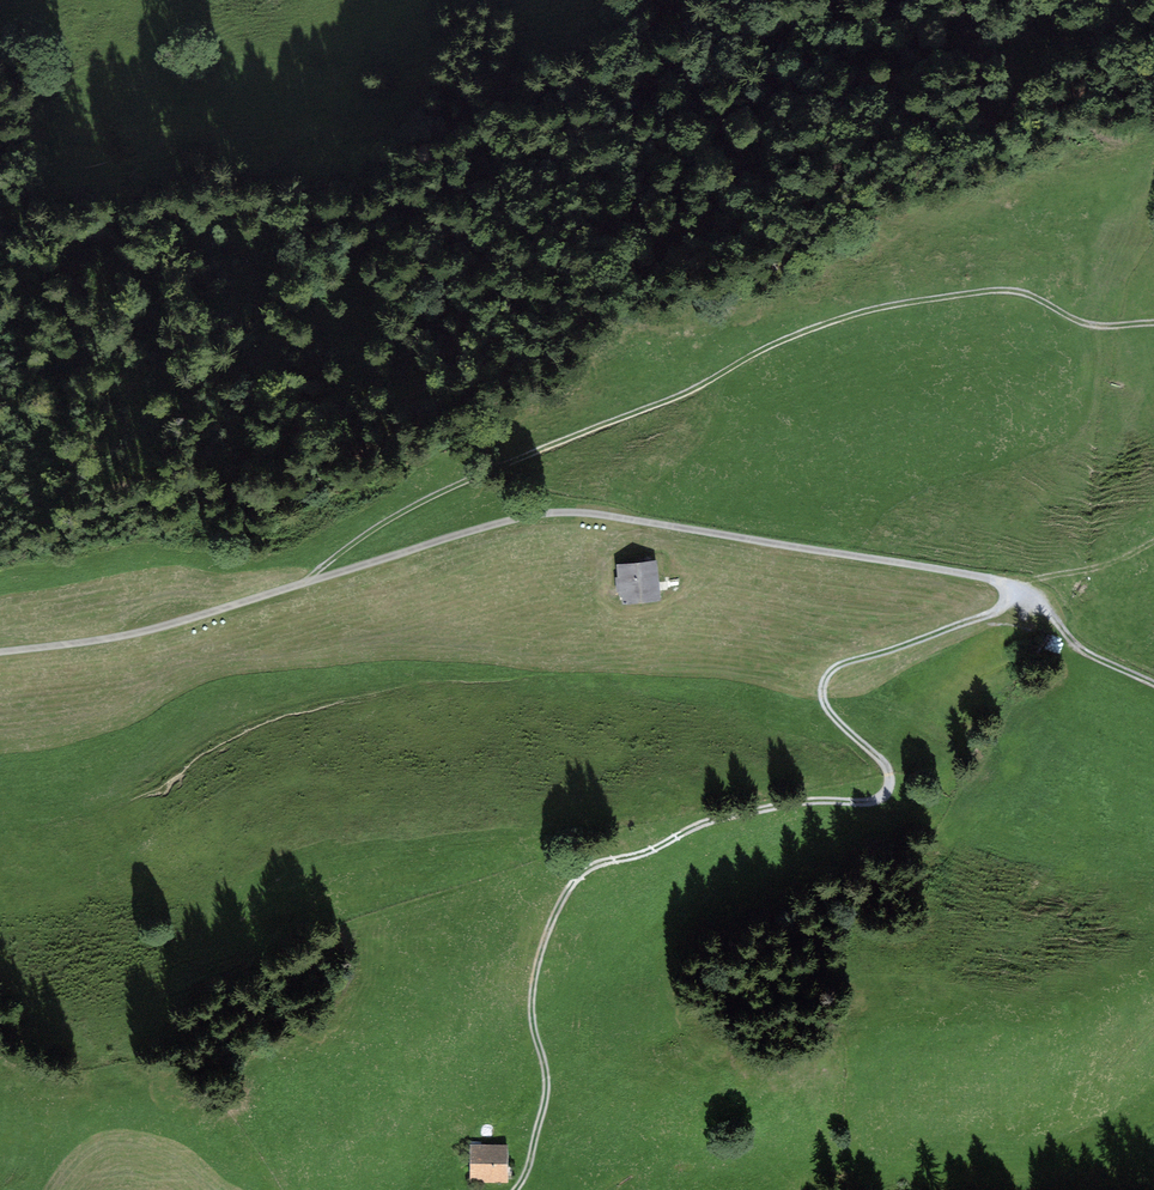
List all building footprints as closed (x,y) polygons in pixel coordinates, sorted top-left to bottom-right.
[(661,602),(658,561),(614,565),(617,596),(621,596),(622,606),(661,602)] [(508,1145),(482,1145),(482,1142),(469,1142),(469,1184),(508,1184),(508,1145)]
